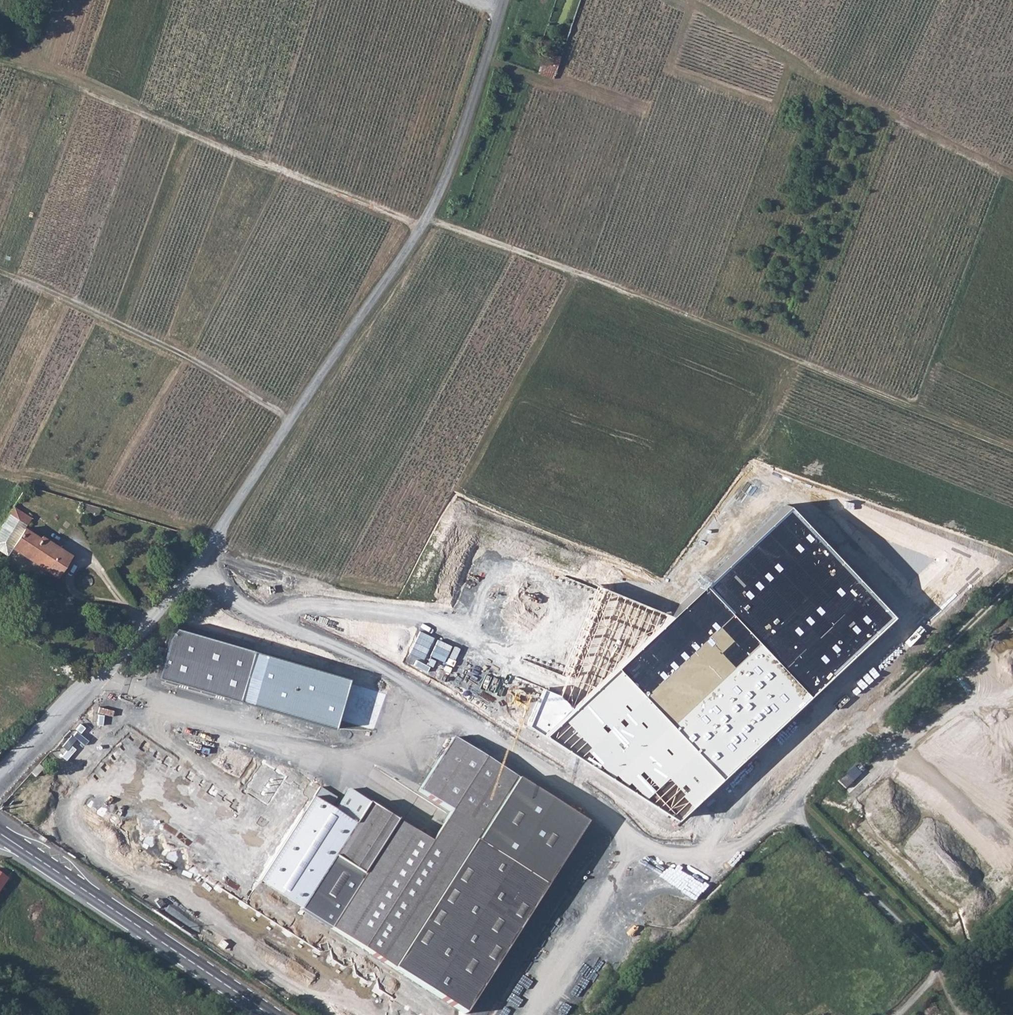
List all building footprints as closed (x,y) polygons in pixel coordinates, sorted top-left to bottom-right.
[(547,57),(539,54),(537,62),(545,65),(547,57)] [(9,500),(4,508),(26,522),(31,515),(9,500)] [(526,726),(674,820),(891,617),(787,506),(571,707),(541,689),(526,726)] [(6,552),(10,546),(24,526),(26,522),(4,508),(0,514),(0,548),(6,552)] [(24,526),(10,546),(55,574),(70,547),(41,531),(39,534),(24,526)] [(156,678),(238,701),(253,651),(175,630),(167,638),(156,678)] [(350,680),(253,651),(238,701),(335,729),(350,680)] [(119,702),(122,705),(127,700),(107,684),(81,715),(93,725),(108,707),(112,710),(119,702)] [(329,927),(464,1014),(589,826),(453,739),(419,790),(451,813),(430,842),(369,802),(356,821),(314,795),(259,881),(329,927)] [(845,787),(860,771),(852,764),(837,780),(845,787)] [(187,785),(136,877),(160,890),(183,849),(189,852),(217,802),(187,785)] [(233,798),(229,810),(251,818),(255,806),(233,798)] [(950,913),(973,890),(931,848),(908,871),(950,913)] [(0,861),(0,888),(13,869),(0,861)]
